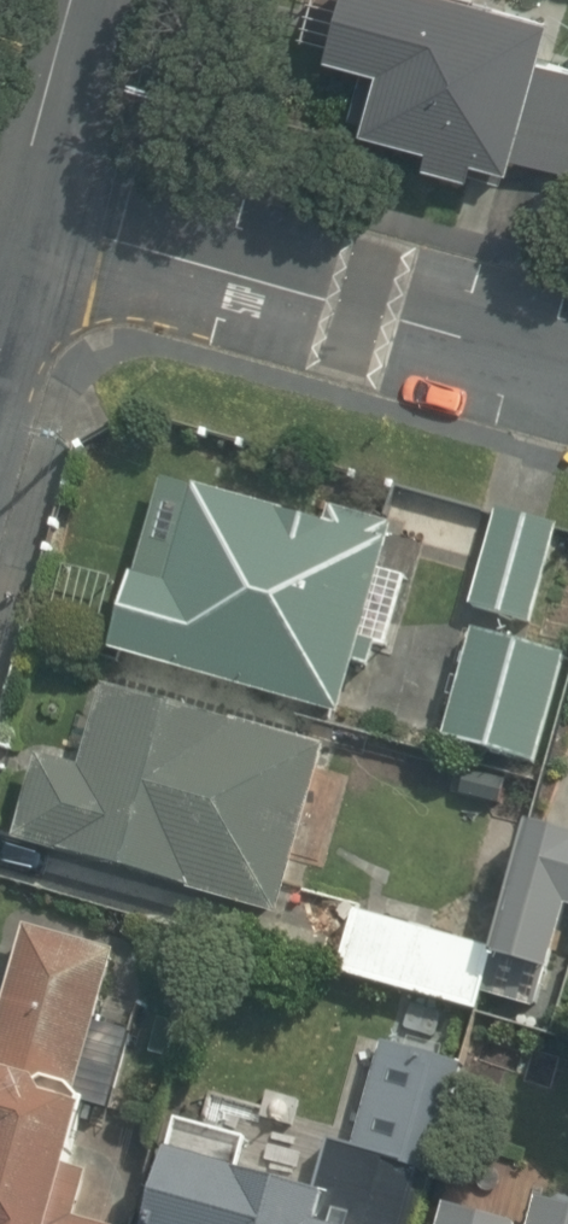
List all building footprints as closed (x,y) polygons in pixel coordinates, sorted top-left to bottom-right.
[(497,148),(537,0),(315,0),(290,91),(497,148)] [(567,169),(567,68),(528,57),(502,151),(567,169)] [(118,651),(345,713),(359,661),(374,665),(395,587),(381,583),(398,522),(337,505),(333,523),(200,487),(180,562),(172,550),(148,566),(149,580),(138,577),(118,651)] [(475,603),(538,621),(564,526),(501,508),(475,603)] [(543,763),(567,673),(567,656),(480,631),(450,737),(543,763)] [(21,839),(282,914),(330,748),(106,684),(83,766),(45,755),(21,839)] [(532,826),(485,996),(539,1011),(567,910),(567,836),(532,826)] [(495,949),(359,911),(344,969),(479,1006),(495,949)] [(113,1217),(71,1206),(82,1163),(69,1160),(86,1096),(79,1094),(80,1090),(72,1077),(113,942),(22,917),(0,992),(0,1223),(111,1223),(113,1217)] [(459,1051),(381,1032),(354,1138),(327,1131),(321,1153),(274,1141),(266,1172),(172,1149),(153,1223),(415,1223),(459,1051)] [(537,1199),(531,1223),(567,1223),(567,1208),(537,1199)] [(448,1205),(442,1223),(518,1223),(448,1205)]
